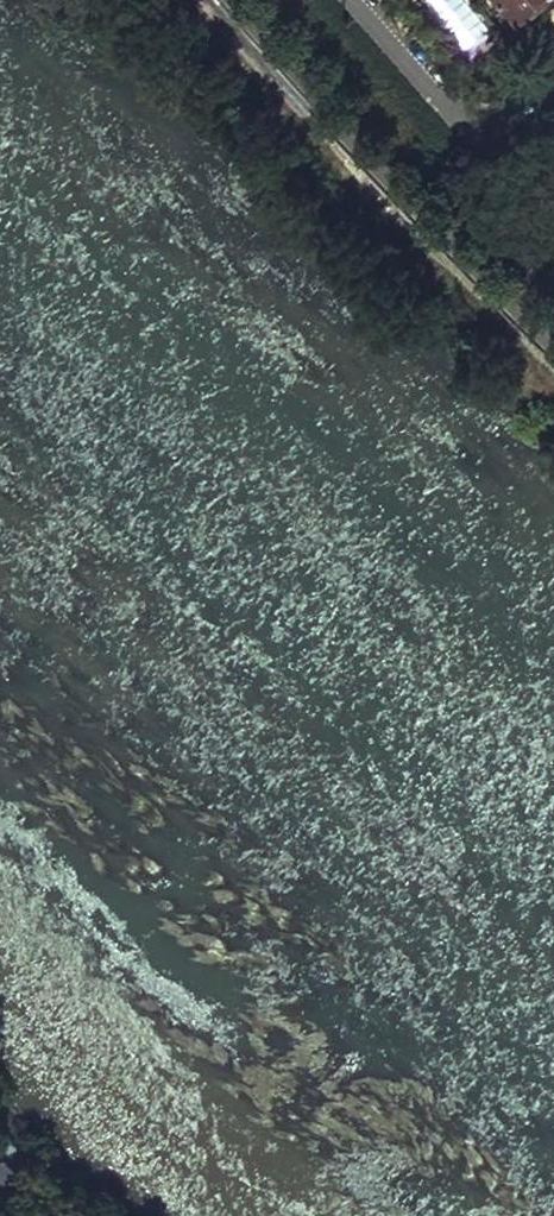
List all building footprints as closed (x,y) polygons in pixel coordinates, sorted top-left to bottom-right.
[(503,8),(496,15),(511,33),(536,11),(539,14),(553,1),(553,0),(497,0),(503,8)]
